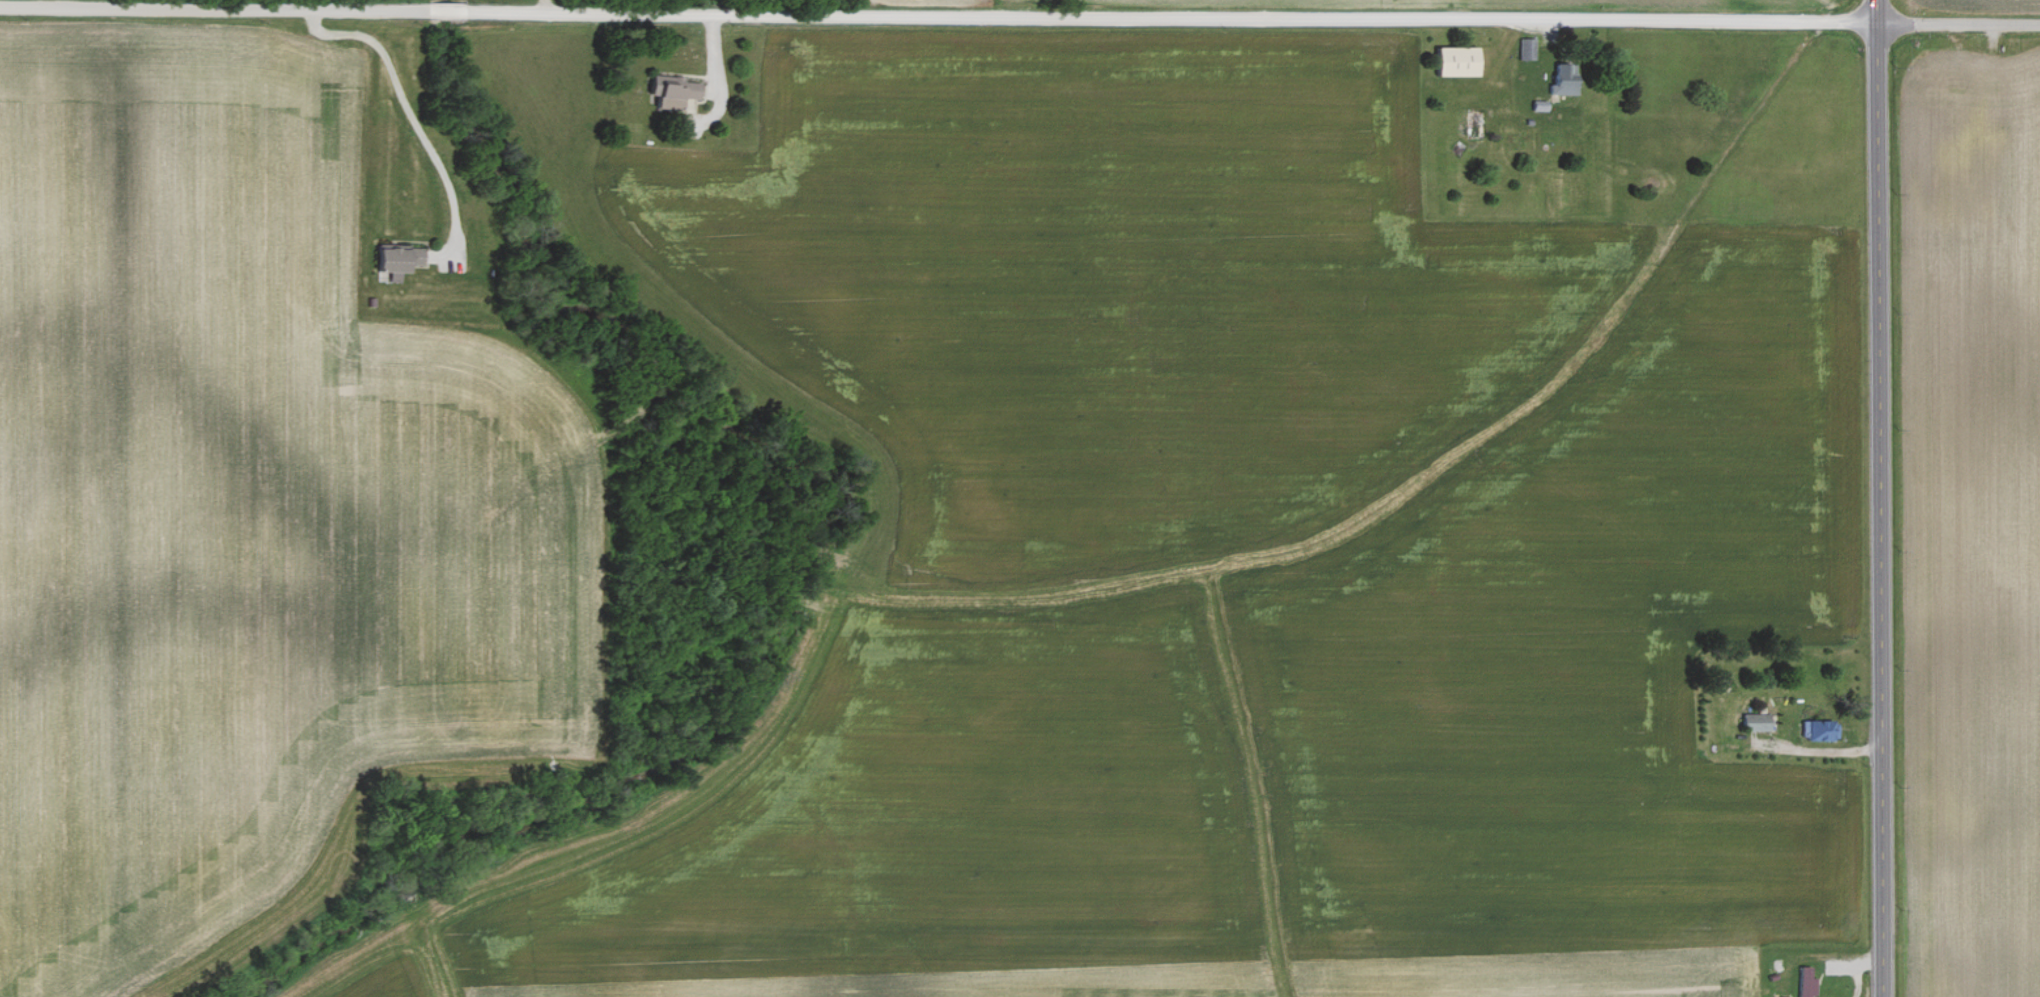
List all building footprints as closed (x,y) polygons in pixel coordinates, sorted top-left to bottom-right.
[(1533,38),(1518,39),(1518,60),(1534,60),(1533,38)] [(1435,47),(1435,76),(1476,75),(1475,47),(1435,47)] [(1549,95),(1574,94),(1573,64),(1553,64),(1554,83),(1548,83),(1549,95)] [(654,108),(679,110),(681,98),(696,99),(698,83),(681,81),(682,77),(650,74),(648,95),(655,96),(654,108)] [(421,246),(375,245),(374,272),(387,272),(387,282),(398,282),(398,273),(406,273),(406,264),(420,264),(421,246)] [(1741,714),(1742,731),(1769,730),(1768,713),(1741,714)] [(1836,740),(1837,720),(1801,719),(1800,738),(1836,740)] [(1807,978),(1798,978),(1798,996),(1807,996),(1807,978)]
